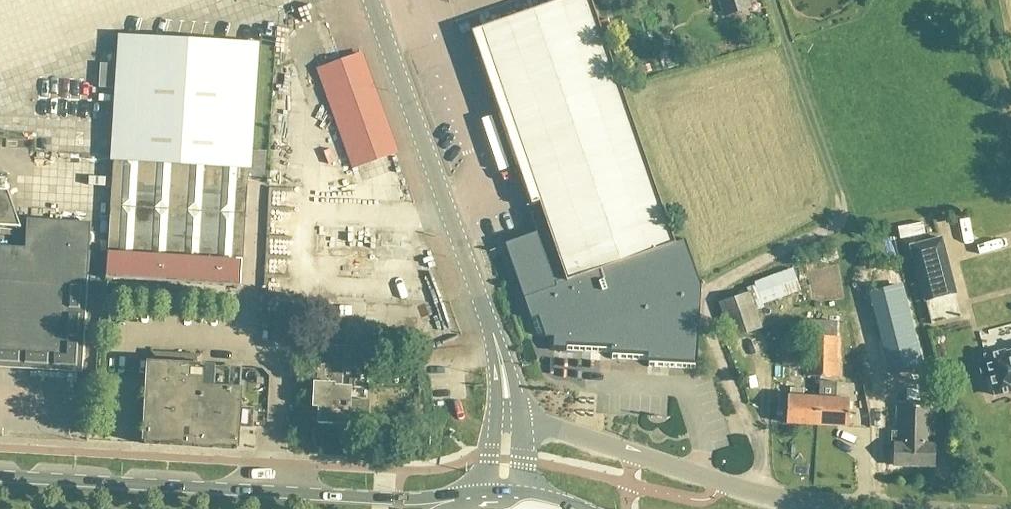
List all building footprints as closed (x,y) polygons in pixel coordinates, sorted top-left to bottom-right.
[(469,32),(478,59),(486,56),(541,217),(530,221),(534,233),(502,244),(534,337),(552,338),(552,351),(608,354),(608,360),(645,362),(645,368),(694,370),(698,287),(683,242),(673,245),(588,0),(563,0),(469,32)] [(722,19),(749,10),(746,0),(716,0),(722,19)] [(254,44),(118,36),(111,159),(262,168),(263,152),(247,151),(252,69),(254,45),(254,44)] [(360,55),(317,70),(352,169),(395,154),(360,55)] [(262,168),(111,159),(105,254),(97,253),(95,279),(239,288),(240,281),(244,209),(245,179),(261,180),(262,168)] [(19,229),(6,192),(0,192),(0,228),(19,229)] [(97,253),(85,252),(86,226),(26,222),(24,251),(0,250),(0,368),(78,372),(83,279),(95,279),(97,253)] [(926,222),(902,228),(905,242),(929,236),(926,222)] [(939,239),(909,247),(924,302),(954,294),(939,239)] [(744,290),(745,294),(752,313),(762,309),(761,306),(798,293),(790,270),(752,285),(753,287),(744,290)] [(921,365),(901,287),(869,295),(889,373),(921,365)] [(752,313),(745,294),(716,305),(728,340),(758,329),(752,313)] [(313,349),(315,349),(311,410),(317,410),(316,426),(329,427),(329,426),(365,428),(366,410),(366,401),(347,400),(348,390),(337,389),(338,368),(367,370),(368,352),(338,350),(340,323),(314,322),(313,349)] [(822,338),(815,323),(805,322),(803,379),(817,380),(817,379),(820,379),(822,338)] [(836,324),(815,323),(822,338),(820,379),(817,379),(817,380),(837,381),(836,324)] [(779,343),(781,367),(798,365),(796,341),(779,343)] [(984,358),(985,362),(977,364),(981,379),(989,377),(994,395),(993,395),(994,397),(996,396),(1010,392),(1010,353),(1003,355),(1003,353),(984,358)] [(142,385),(145,385),(141,445),(234,451),(235,429),(248,430),(249,412),(236,411),(237,390),(238,369),(203,367),(203,365),(144,362),(142,385)] [(814,428),(816,400),(801,399),(802,392),(788,391),(787,398),(785,398),(784,426),(814,428)] [(816,400),(814,428),(845,430),(847,402),(846,402),(846,395),(832,394),(832,401),(816,400)] [(888,435),(888,447),(890,447),(890,468),(930,469),(931,428),(929,428),(929,405),(893,405),(893,435),(888,435)]
